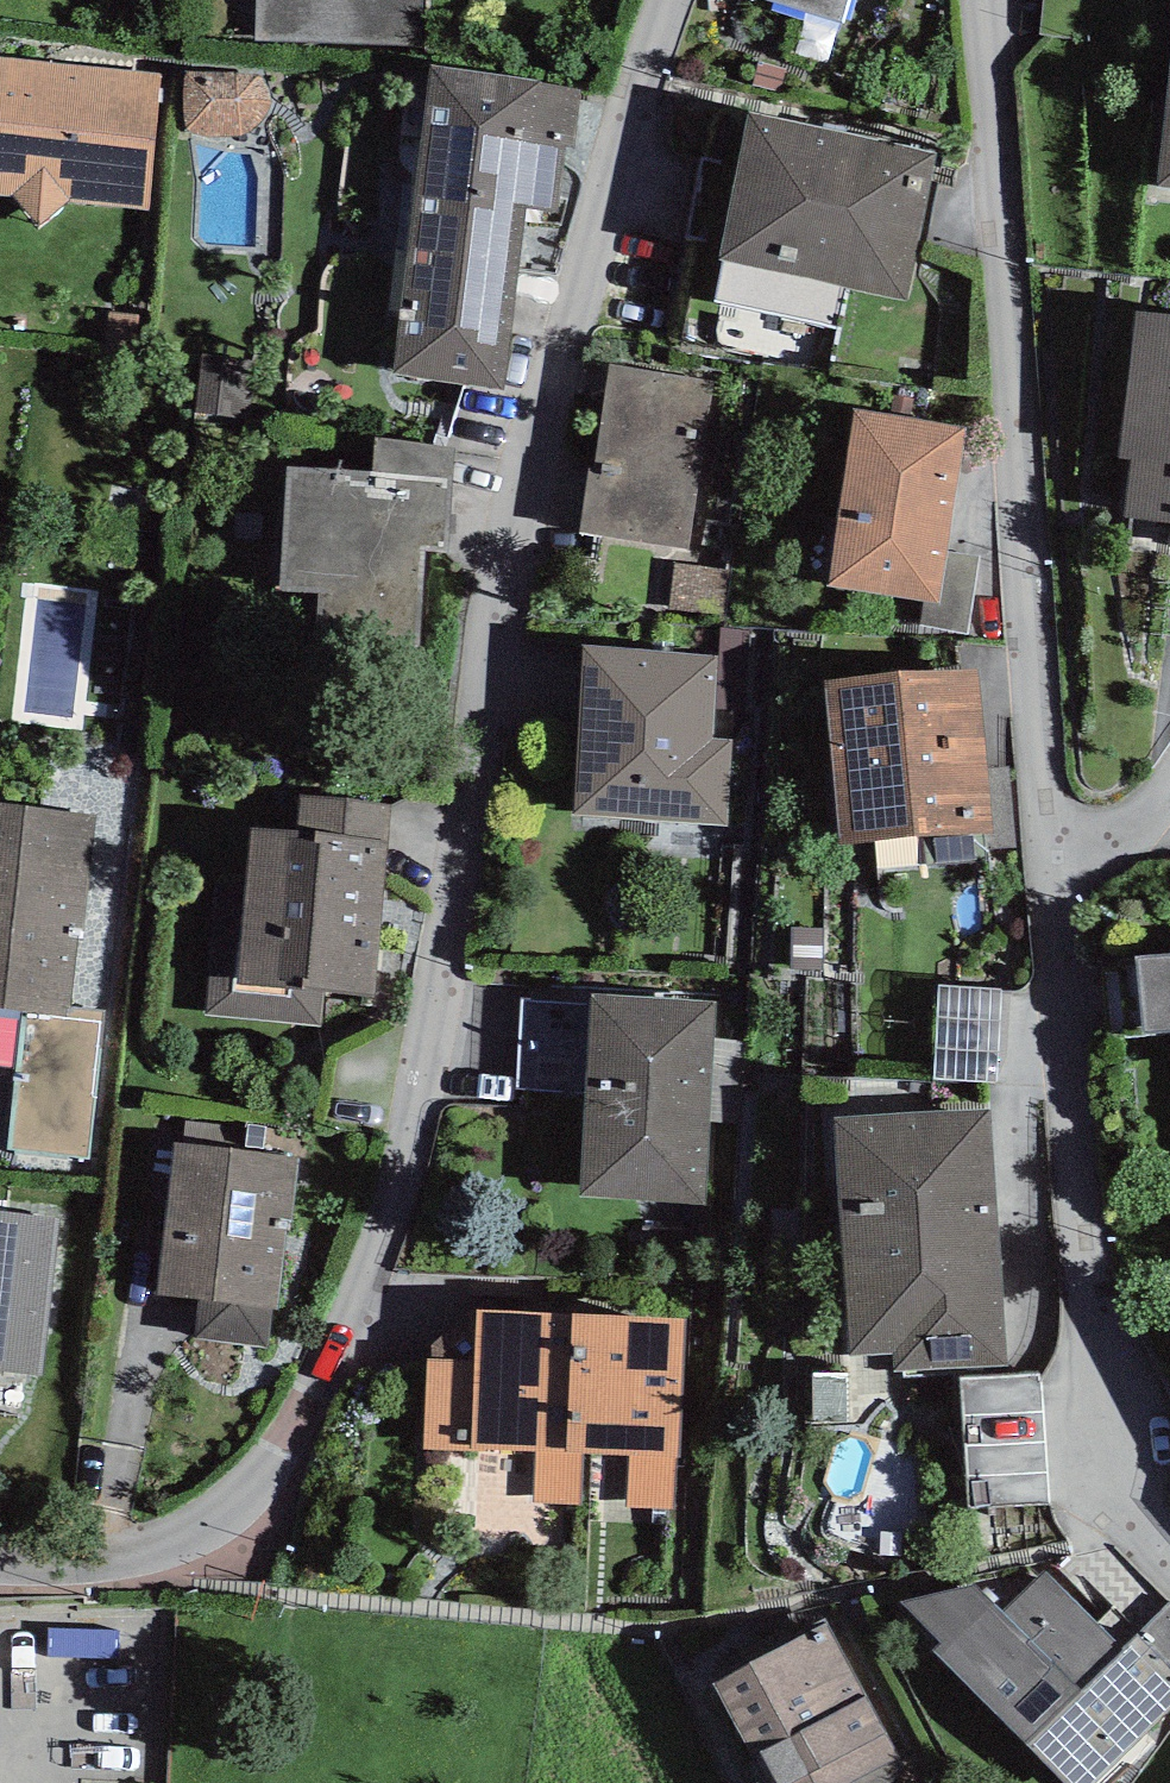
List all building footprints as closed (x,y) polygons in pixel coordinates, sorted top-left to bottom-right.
[(255,41),(424,44),(425,0),(256,0),(255,41)] [(843,23),(849,0),(767,0),(843,23)] [(12,196),(38,226),(68,201),(151,212),(163,73),(0,57),(0,195),(12,196)] [(431,65),(394,374),(504,391),(526,208),(558,213),(565,147),(573,148),(580,89),(431,65)] [(184,114),(186,132),(195,134),(204,136),(216,137),(238,136),(244,134),(251,131),(259,124),(264,119),(268,110),(270,101),(269,94),(265,84),(258,75),(235,71),(186,73),(184,95),(184,114)] [(1156,186),(1169,188),(1169,74),(1156,186)] [(907,301),(935,154),(749,112),(720,261),(716,301),(841,326),(848,288),(907,301)] [(1137,315),(1120,458),(1131,460),(1123,518),(1169,524),(1169,319),(1137,315)] [(590,470),(581,532),(689,549),(713,382),(609,364),(594,470),(590,470)] [(968,427),(853,408),(830,586),(924,601),(939,603),(947,553),(968,427)] [(317,643),(416,651),(426,551),(448,553),(455,447),(374,438),(370,471),(287,468),(282,591),(321,593),(317,643)] [(979,557),(947,553),(939,603),(924,601),(919,626),(969,635),(979,557)] [(732,571),(674,563),(668,609),(727,616),(732,571)] [(29,585),(29,710),(95,711),(96,585),(29,585)] [(717,657),(583,645),(575,814),(728,827),(732,739),(713,738),(717,657)] [(978,669),(825,680),(841,844),(996,834),(978,669)] [(297,832),(390,839),(393,805),(300,796),(297,832)] [(22,1011),(70,1016),(71,1008),(78,932),(84,933),(97,815),(0,804),(0,1009),(22,1011)] [(210,980),(207,1015),(323,1025),(325,993),(377,997),(390,839),(297,832),(253,828),(240,982),(210,980)] [(1136,956),(1143,1036),(1169,1034),(1169,953),(1136,956)] [(998,1082),(1003,991),(941,988),(937,1079),(998,1082)] [(717,1002),(593,995),(581,1196),(705,1204),(717,1002)] [(105,1011),(71,1008),(70,1016),(22,1011),(16,1069),(7,1149),(90,1158),(105,1011)] [(16,1069),(22,1011),(0,1009),(0,1066),(16,1069)] [(834,1117),(848,1354),(893,1353),(894,1371),(1006,1367),(990,1109),(834,1117)] [(186,1121),(183,1143),(262,1152),(266,1128),(186,1121)] [(183,1143),(174,1142),(155,1296),(198,1301),(272,1310),(277,1311),(285,1230),(291,1230),(299,1156),(262,1152),(183,1143)] [(0,1212),(0,1371),(39,1376),(57,1220),(0,1212)] [(268,1349),(272,1310),(198,1301),(194,1337),(268,1349)] [(534,1451),(533,1503),(582,1504),(584,1454),(628,1455),(627,1506),(674,1508),(676,1458),(680,1459),(684,1319),(479,1310),(477,1362),(429,1360),(425,1447),(534,1451)] [(1065,1782),(1095,1782),(1169,1712),(1169,1669),(1139,1636),(1123,1651),(1046,1571),(1001,1612),(973,1585),(900,1602),(941,1646),(933,1653),(1065,1782)] [(1169,1604),(1139,1636),(1169,1669),(1169,1605),(1169,1604)] [(909,1757),(833,1621),(714,1684),(756,1764),(749,1768),(757,1782),(892,1782),(909,1757)]
